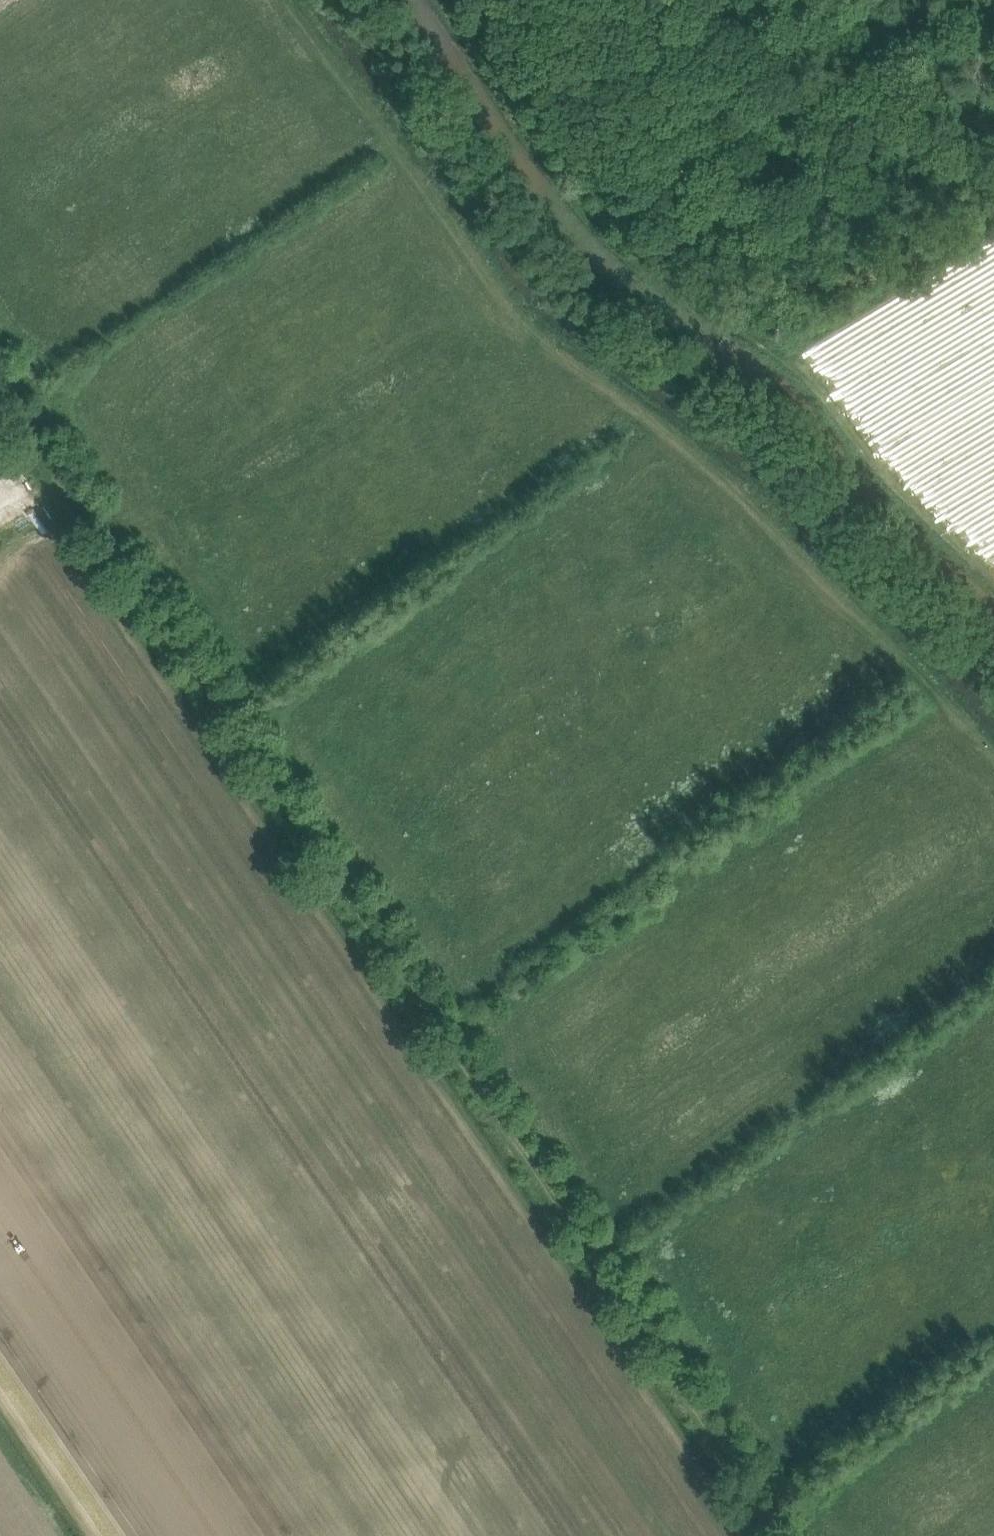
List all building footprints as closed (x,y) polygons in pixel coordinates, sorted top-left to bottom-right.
[(29,510),(38,536),(58,529),(50,503),(29,510)]
